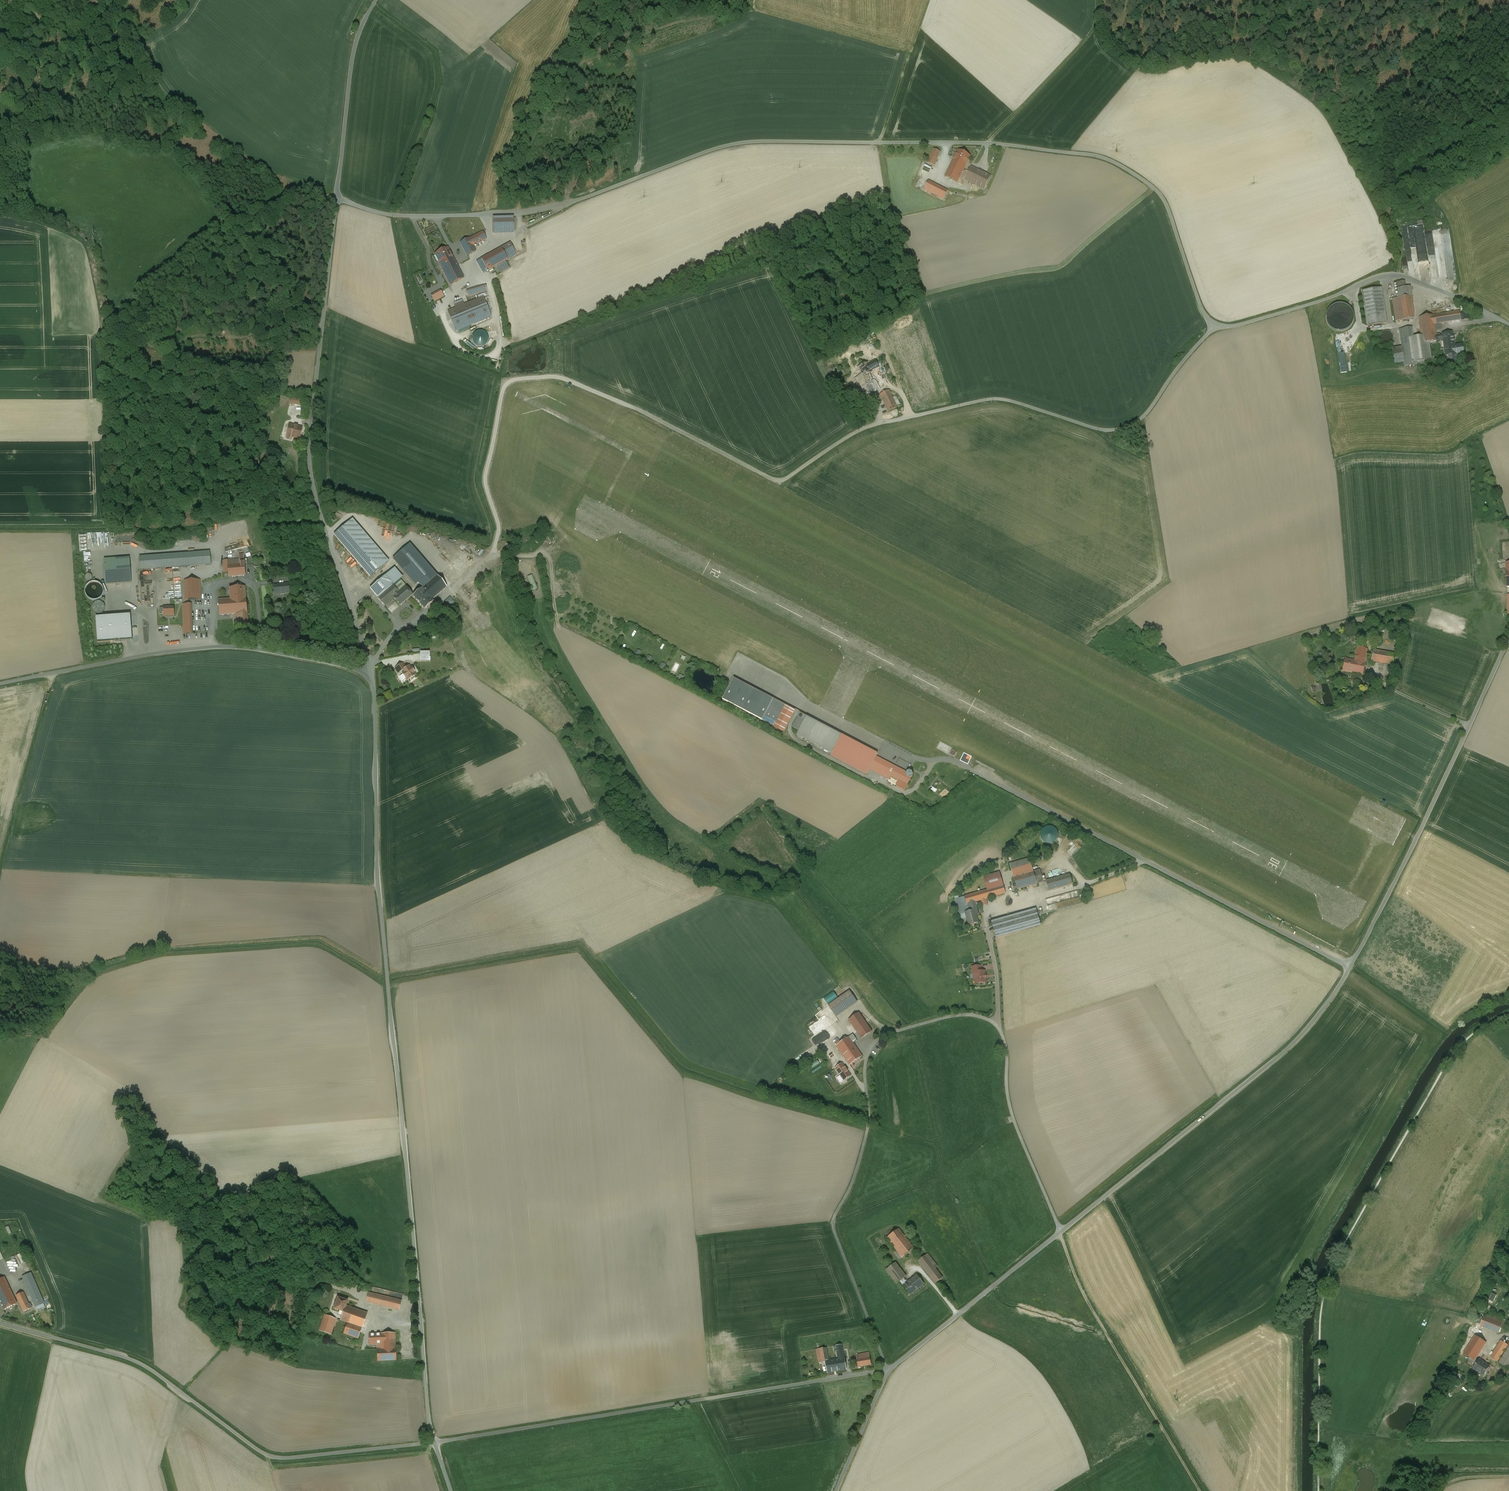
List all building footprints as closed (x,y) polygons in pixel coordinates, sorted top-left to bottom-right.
[(940,152),(933,149),(927,163),(934,166),(940,152)] [(958,151),(945,177),(957,182),(970,156),(958,151)] [(991,176),(971,167),(970,169),(974,171),(968,182),(985,189),(991,176)] [(924,188),(926,180),(920,177),(917,186),(924,188)] [(947,191),(928,182),(924,190),(943,199),(947,191)] [(513,217),(493,218),(493,235),(514,234),(513,217)] [(1435,251),(1432,230),(1425,231),(1424,220),(1419,220),(1419,225),(1403,227),(1404,235),(1409,235),(1411,250),(1417,249),(1419,268),(1431,267),(1429,252),(1435,251)] [(486,239),(482,232),(469,239),(468,238),(460,242),(467,256),(476,251),(473,246),(486,239)] [(517,238),(516,238),(515,239),(514,240),(513,242),(513,243),(513,244),(513,246),(513,247),(514,248),(514,249),(516,249),(517,250),(518,250),(519,250),(521,250),(522,250),(523,249),(524,248),(525,247),(525,246),(525,245),(525,244),(525,243),(525,242),(524,241),(524,240),(523,239),(522,238),(521,238),(520,238),(519,238),(518,238),(517,238)] [(510,243),(501,248),(507,260),(516,254),(510,243)] [(453,257),(453,256),(452,257),(448,248),(434,255),(439,264),(453,257)] [(507,260),(501,248),(477,262),(483,273),(507,260)] [(464,278),(453,257),(439,264),(450,286),(464,278)] [(483,285),(467,290),(468,295),(485,291),(483,285)] [(1405,287),(1397,288),(1399,298),(1408,297),(1407,287),(1405,287)] [(1381,288),(1362,291),(1367,326),(1386,323),(1381,288)] [(456,308),(448,312),(456,331),(491,316),(483,297),(464,305),(462,300),(454,304),(456,308)] [(1399,298),(1394,299),(1397,321),(1414,319),(1410,297),(1408,297),(1399,298)] [(1342,304),(1339,304),(1337,304),(1335,305),(1333,306),(1331,307),(1330,309),(1328,311),(1327,313),(1327,314),(1327,315),(1326,318),(1327,320),(1327,321),(1328,323),(1329,325),(1330,326),(1331,327),(1332,328),(1334,329),(1336,330),(1338,331),(1340,331),(1343,330),(1346,330),(1349,328),(1350,327),(1351,324),(1353,322),(1353,320),(1353,319),(1353,317),(1353,315),(1353,313),(1352,312),(1351,310),(1350,308),(1348,306),(1345,305),(1343,304),(1342,304)] [(1459,312),(1446,314),(1448,322),(1460,320),(1459,312)] [(1446,314),(1433,316),(1434,324),(1460,320),(1448,322),(1446,314)] [(1433,316),(1419,318),(1421,336),(1435,333),(1436,336),(1434,324),(1433,316)] [(1421,336),(1412,338),(1411,329),(1399,330),(1402,347),(1403,358),(1404,366),(1417,364),(1429,362),(1428,360),(1431,359),(1429,343),(1422,343),(1421,336),(1419,318),(1421,336)] [(1387,331),(1386,330),(1384,331),(1383,331),(1382,331),(1381,332),(1380,333),(1380,334),(1379,335),(1379,336),(1379,337),(1379,338),(1379,339),(1379,340),(1380,341),(1380,342),(1381,343),(1382,343),(1383,344),(1384,344),(1385,345),(1386,345),(1388,344),(1389,344),(1390,344),(1390,343),(1391,342),(1392,341),(1393,340),(1393,339),(1393,338),(1393,337),(1393,336),(1393,335),(1392,335),(1392,334),(1391,333),(1390,332),(1389,331),(1388,331),(1387,331)] [(1435,333),(1421,336),(1422,343),(1429,343),(1436,341),(1436,336),(1435,333)] [(1452,333),(1442,334),(1442,335),(1436,336),(1436,341),(1443,340),(1445,355),(1455,354),(1454,346),(1453,342),(1452,333)] [(1462,345),(1454,346),(1455,354),(1463,353),(1462,345)] [(1402,347),(1391,349),(1393,360),(1403,358),(1402,347)] [(1343,373),(1349,372),(1346,352),(1339,353),(1343,373)] [(869,376),(865,369),(855,374),(853,375),(852,377),(853,379),(855,380),(857,379),(858,382),(858,381),(869,376)] [(871,382),(869,376),(858,381),(858,382),(865,395),(875,390),(871,382)] [(889,390),(880,394),(888,411),(897,407),(889,390)] [(303,427),(289,424),(287,437),(300,440),(303,427)] [(386,564),(350,522),(334,535),(370,577),(386,564)] [(432,570),(409,544),(396,557),(418,582),(421,580),(432,570)] [(210,552),(139,557),(140,570),(211,564),(210,552)] [(129,558),(104,559),(106,585),(131,583),(129,558)] [(244,564),(228,566),(227,560),(220,561),(221,573),(228,572),(229,577),(245,576),(244,564)] [(437,575),(432,570),(421,580),(425,585),(437,575)] [(392,585),(393,584),(393,585),(399,579),(392,571),(385,576),(392,585)] [(437,575),(425,585),(413,596),(424,610),(434,602),(432,600),(447,587),(437,575)] [(533,575),(528,577),(533,590),(538,589),(533,575)] [(377,598),(392,585),(385,576),(370,589),(377,598)] [(393,585),(400,592),(406,587),(399,579),(393,585)] [(200,581),(184,581),(185,600),(201,599),(200,587),(200,581)] [(96,582),(95,582),(94,582),(92,582),(91,582),(90,583),(89,583),(88,584),(87,585),(87,586),(86,586),(86,588),(85,588),(85,589),(85,590),(85,591),(85,592),(85,593),(86,594),(86,595),(86,596),(87,597),(88,598),(89,598),(89,599),(90,599),(91,600),(93,600),(95,600),(96,600),(97,600),(98,599),(100,598),(101,598),(101,597),(102,596),(102,595),(103,594),(103,593),(103,592),(103,591),(103,590),(103,589),(103,588),(102,587),(102,586),(101,585),(100,584),(99,583),(98,583),(97,582),(96,582)] [(288,584),(281,585),(274,586),(274,593),(279,593),(279,594),(285,593),(289,592),(288,584)] [(393,585),(393,584),(392,585),(377,598),(384,606),(393,598),(400,592),(393,585)] [(245,587),(229,588),(230,599),(219,600),(219,599),(218,600),(219,615),(220,615),(234,614),(235,627),(248,626),(248,625),(245,587)] [(412,594),(406,587),(400,592),(393,598),(396,601),(400,605),(412,594)] [(451,596),(445,601),(450,606),(456,601),(451,596)] [(387,609),(395,602),(393,600),(385,606),(387,609)] [(100,602),(99,601),(98,601),(97,602),(96,602),(95,602),(94,603),(94,604),(93,605),(92,606),(92,607),(92,608),(92,609),(93,610),(93,611),(94,612),(95,613),(96,613),(97,614),(98,614),(100,614),(101,614),(102,613),(103,613),(103,612),(104,611),(104,610),(105,610),(105,609),(105,608),(105,606),(105,605),(104,605),(104,604),(103,604),(102,603),(102,602),(100,602)] [(391,613),(400,605),(396,601),(395,602),(387,609),(391,613)] [(192,604),(183,604),(184,625),(184,634),(193,634),(192,604)] [(174,607),(163,607),(163,615),(174,615),(174,607)] [(128,614),(96,617),(98,642),(131,639),(128,614)] [(1354,660),(1365,662),(1367,649),(1357,647),(1354,660)] [(1395,654),(1373,650),(1371,661),(1393,665),(1395,654)] [(429,653),(420,653),(420,662),(430,661),(429,653)] [(1354,660),(1345,659),(1343,671),(1363,675),(1365,662),(1354,660)] [(402,671),(406,668),(403,664),(395,669),(398,674),(402,671)] [(406,668),(402,671),(404,674),(403,674),(405,678),(406,678),(408,680),(415,675),(413,673),(414,672),(412,669),(412,668),(411,669),(409,666),(406,668)] [(765,716),(774,699),(734,678),(723,700),(762,721),(765,716)] [(775,723),(785,729),(795,711),(784,705),(775,723)] [(765,716),(762,721),(773,726),(775,722),(765,716)] [(841,736),(841,735),(806,717),(797,735),(832,753),(834,749),(841,736)] [(871,766),(876,757),(877,754),(873,751),(872,752),(846,738),(841,735),(841,736),(834,749),(870,768),(871,766)] [(890,776),(871,766),(870,768),(834,749),(832,753),(831,756),(866,774),(866,775),(869,770),(889,780),(891,777),(890,776)] [(876,757),(871,766),(890,776),(891,777),(891,776),(899,781),(907,785),(911,777),(912,777),(913,775),(912,772),(910,771),(907,772),(907,773),(904,771),(904,772),(896,767),(895,767),(876,757)] [(1047,844),(1050,845),(1053,844),(1056,842),(1058,839),(1058,836),(1058,833),(1057,830),(1055,828),(1052,827),(1049,827),(1047,827),(1044,829),(1042,831),(1041,834),(1041,838),(1042,841),(1044,843),(1047,844)] [(1071,855),(1081,848),(1078,844),(1068,851),(1071,855)] [(1029,858),(1010,864),(1013,877),(1033,872),(1029,858)] [(1039,870),(1033,872),(1036,884),(1043,882),(1039,870)] [(1033,872),(1013,877),(1017,890),(1036,884),(1033,872)] [(988,890),(1003,886),(999,874),(984,878),(988,890)] [(1069,875),(1046,881),(1049,891),(1072,885),(1069,875)] [(967,904),(974,902),(1005,893),(1003,886),(988,890),(964,897),(967,904)] [(1078,891),(1047,899),(1048,906),(1055,904),(1057,909),(1081,903),(1078,891)] [(969,912),(967,904),(964,897),(955,900),(959,915),(965,913),(969,912)] [(974,902),(967,904),(969,912),(965,913),(969,926),(978,923),(976,915),(978,914),(974,902)] [(1036,909),(991,922),(996,939),(1041,926),(1036,909)] [(981,972),(975,973),(976,979),(975,979),(976,984),(986,983),(985,979),(986,979),(986,975),(985,976),(984,972),(981,972)] [(856,1002),(849,991),(828,1006),(836,1016),(856,1002)] [(872,1032),(859,1013),(849,1020),(862,1039),(872,1032)] [(817,1045),(826,1039),(823,1034),(820,1036),(821,1037),(815,1041),(817,1045)] [(853,1035),(849,1038),(853,1044),(857,1041),(853,1035)] [(849,1038),(849,1037),(836,1046),(850,1065),(862,1057),(853,1044),(849,1038)] [(851,1076),(842,1064),(836,1069),(844,1080),(851,1076)] [(844,1080),(836,1069),(832,1071),(840,1083),(844,1080)] [(913,1249),(898,1229),(887,1238),(902,1257),(913,1249)] [(925,1256),(925,1255),(918,1261),(935,1283),(942,1278),(935,1268),(934,1269),(924,1256),(925,1256)] [(12,1260),(6,1263),(11,1274),(17,1271),(12,1260)] [(906,1277),(896,1263),(886,1270),(897,1284),(900,1281),(904,1278),(906,1277)] [(23,1277),(36,1306),(43,1303),(30,1274),(23,1277)] [(907,1283),(904,1278),(900,1281),(908,1292),(912,1289),(914,1292),(924,1284),(917,1275),(907,1283)] [(0,1279),(0,1304),(3,1310),(16,1304),(4,1277),(0,1279)] [(23,1292),(16,1295),(24,1311),(31,1308),(23,1292)] [(401,1300),(368,1292),(366,1302),(399,1310),(401,1300)] [(345,1306),(346,1306),(347,1301),(338,1297),(334,1309),(343,1312),(345,1306)] [(346,1306),(345,1306),(343,1312),(340,1321),(347,1323),(362,1328),(367,1313),(353,1309),(346,1306)] [(1488,1317),(1480,1314),(1476,1324),(1498,1333),(1504,1319),(1489,1313),(1488,1317)] [(336,1319),(324,1315),(319,1331),(331,1335),(336,1319)] [(362,1328),(347,1323),(343,1334),(358,1339),(362,1328)] [(395,1333),(381,1334),(381,1349),(377,1349),(378,1361),(396,1360),(396,1348),(395,1333)] [(381,1349),(381,1334),(369,1334),(370,1344),(377,1344),(377,1349),(381,1349)] [(1485,1343),(1475,1336),(1470,1343),(1467,1341),(1466,1342),(1470,1344),(1464,1353),(1473,1360),(1475,1358),(1485,1343)] [(1507,1345),(1500,1340),(1489,1357),(1496,1361),(1507,1345)] [(838,1360),(844,1359),(842,1345),(836,1346),(838,1360)] [(1499,1363),(1508,1369),(1508,1347),(1499,1363)] [(826,1362),(829,1361),(826,1348),(819,1349),(821,1357),(818,1358),(819,1363),(826,1362)] [(870,1356),(856,1358),(858,1367),(871,1365),(870,1356)] [(1475,1358),(1473,1360),(1472,1362),(1475,1365),(1473,1369),(1483,1375),(1489,1366),(1478,1359),(1478,1360),(1475,1358)] [(829,1361),(826,1362),(828,1373),(846,1370),(844,1359),(838,1360),(829,1361)]
